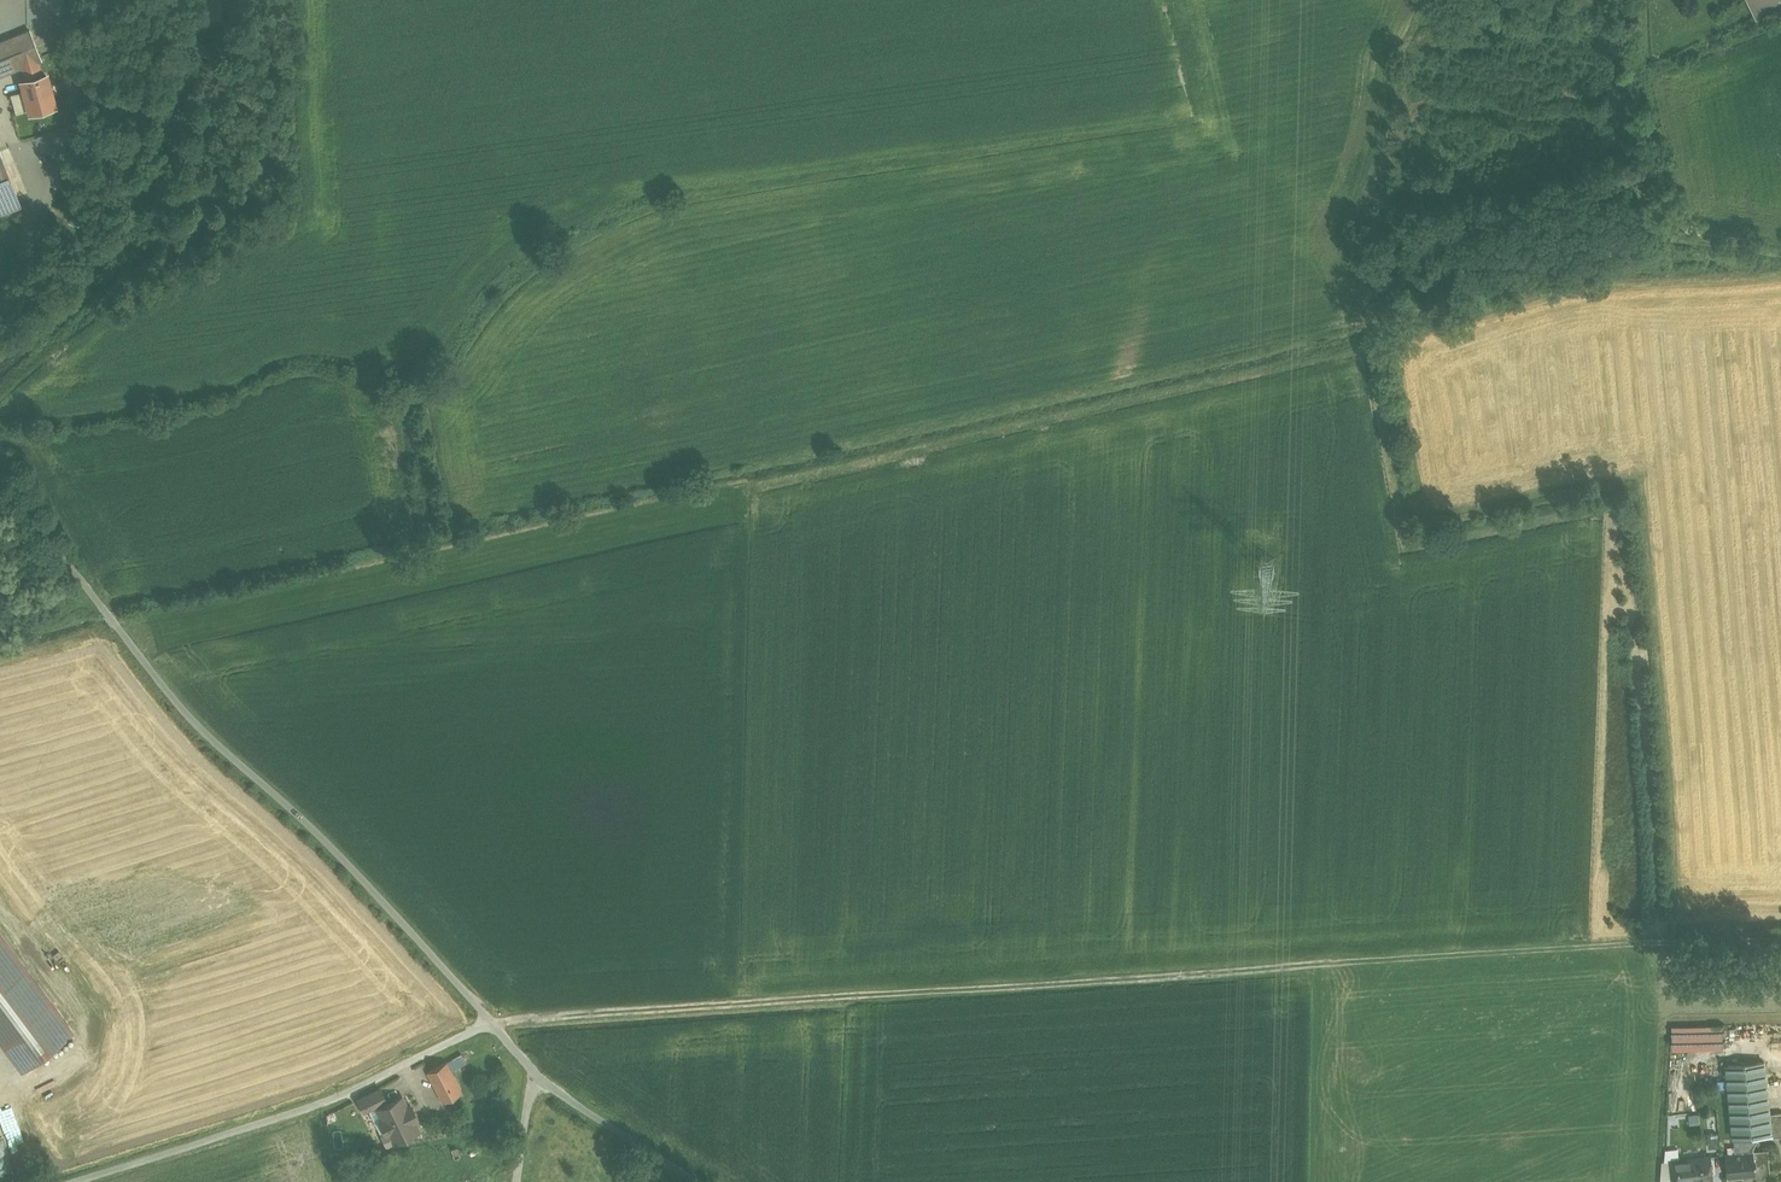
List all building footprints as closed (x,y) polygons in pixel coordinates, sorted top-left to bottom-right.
[(1757,19),(1780,8),(1780,0),(1748,0),(1757,19)] [(0,41),(0,75),(23,66),(37,60),(41,59),(30,29),(0,41)] [(37,60),(23,66),(27,80),(42,76),(37,60)] [(27,80),(23,82),(31,111),(54,104),(49,85),(48,85),(45,76),(46,76),(46,75),(42,76),(27,80)] [(13,182),(0,135),(0,186),(13,182)] [(0,931),(0,1054),(11,1070),(67,1033),(0,931)] [(1670,1049),(1722,1048),(1721,1024),(1669,1025),(1670,1049)] [(1762,1043),(1764,1058),(1780,1057),(1780,1041),(1762,1043)] [(462,1054),(447,1062),(451,1070),(466,1062),(462,1054)] [(1727,1064),(1734,1138),(1735,1138),(1750,1137),(1771,1135),(1780,1134),(1780,1118),(1769,1119),(1764,1061),(1727,1064)] [(446,1062),(428,1071),(443,1101),(462,1092),(451,1070),(447,1062),(446,1062)] [(381,1089),(359,1099),(364,1110),(386,1100),(381,1089)] [(403,1097),(378,1109),(383,1119),(381,1120),(387,1133),(382,1135),(387,1145),(419,1130),(414,1120),(417,1118),(411,1105),(408,1107),(403,1097)] [(0,1127),(0,1159),(9,1156),(0,1127)] [(1717,1133),(1709,1134),(1710,1148),(1718,1147),(1717,1133)] [(1750,1137),(1735,1138),(1736,1154),(1752,1152),(1750,1137)] [(1736,1154),(1726,1155),(1728,1178),(1728,1176),(1744,1175),(1744,1180),(1746,1180),(1746,1178),(1753,1177),(1753,1179),(1770,1178),(1768,1151),(1752,1152),(1736,1154)] [(1670,1161),(1672,1177),(1675,1177),(1675,1181),(1687,1181),(1698,1181),(1710,1181),(1710,1179),(1713,1179),(1711,1156),(1670,1161)]
